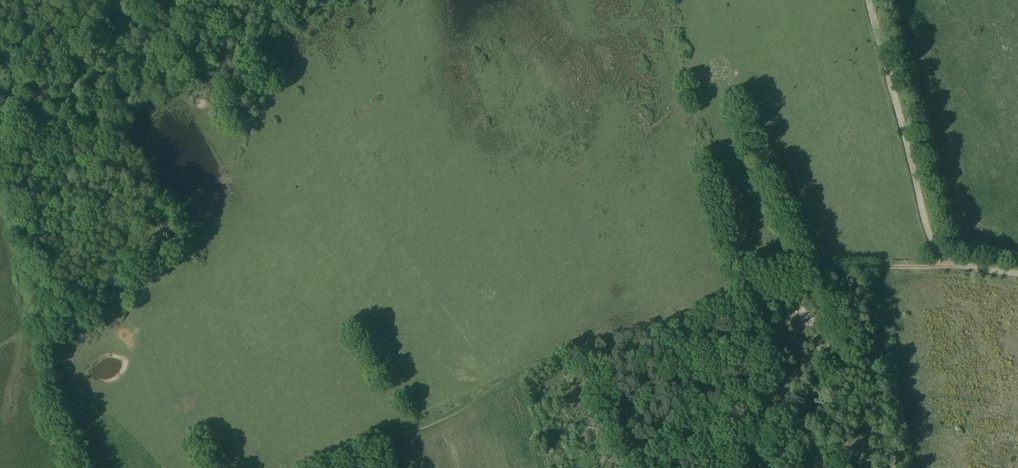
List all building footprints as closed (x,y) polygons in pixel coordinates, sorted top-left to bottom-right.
[(750,298),(755,311),(765,308),(760,295),(750,298)] [(822,345),(825,355),(833,352),(831,342),(822,345)]
